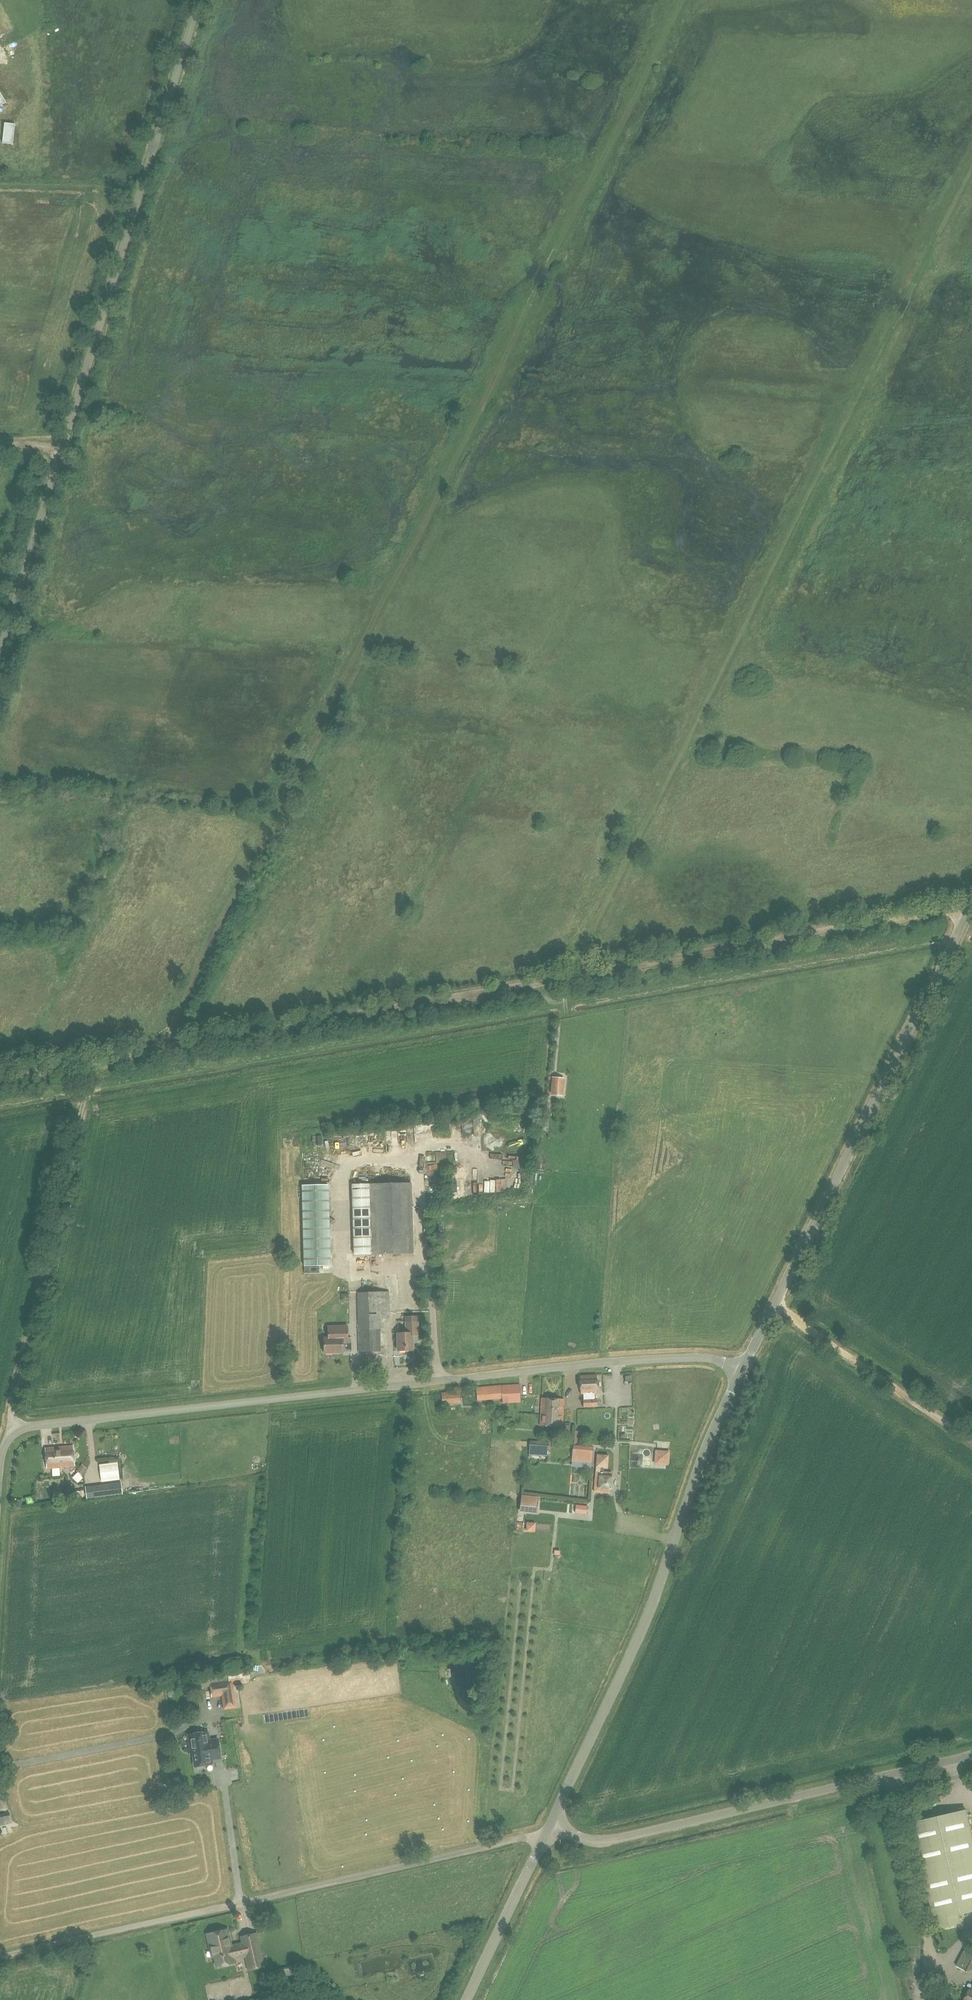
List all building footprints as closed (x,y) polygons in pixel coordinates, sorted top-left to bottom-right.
[(10,30),(3,33),(0,27),(0,36),(10,30)] [(9,104),(0,90),(0,110),(9,104)] [(0,131),(0,146),(17,148),(19,124),(1,122),(0,131)] [(563,1079),(554,1079),(552,1094),(561,1094),(563,1079)] [(321,1158),(321,1173),(333,1173),(333,1166),(325,1166),(325,1158),(321,1158)] [(329,1179),(303,1180),(306,1263),(332,1262),(329,1179)] [(354,1254),(413,1253),(411,1182),(352,1184),(354,1254)] [(379,1318),(390,1317),(390,1291),(358,1292),(359,1351),(380,1351),(379,1318)] [(406,1317),(406,1322),(406,1333),(397,1333),(398,1350),(412,1350),(412,1335),(418,1334),(417,1316),(406,1317)] [(343,1352),(343,1342),(348,1342),(348,1325),(328,1326),(329,1337),(324,1337),(325,1352),(343,1352)] [(583,1399),(583,1406),(597,1406),(597,1398),(595,1398),(594,1392),(597,1392),(596,1375),(579,1376),(580,1393),(583,1393),(583,1399)] [(520,1385),(501,1386),(493,1386),(493,1396),(502,1396),(502,1402),(520,1402),(520,1385)] [(442,1403),(460,1401),(460,1391),(441,1393),(442,1403)] [(562,1427),(564,1399),(542,1397),(540,1426),(562,1427)] [(547,1455),(548,1442),(530,1441),(529,1454),(547,1455)] [(46,1468),(74,1466),(73,1446),(45,1448),(46,1468)] [(591,1447),(573,1446),(572,1460),(589,1461),(589,1469),(592,1469),(592,1461),(590,1461),(591,1447)] [(601,1471),(604,1471),(605,1467),(607,1467),(607,1456),(597,1455),(596,1466),(601,1467),(601,1471)] [(104,1474),(112,1473),(111,1460),(103,1461),(104,1474)] [(78,1469),(83,1473),(87,1468),(82,1464),(78,1469)] [(596,1471),(595,1491),(611,1492),(613,1472),(604,1471),(601,1471),(596,1471)] [(86,1499),(109,1496),(108,1485),(84,1488),(86,1499)] [(538,1497),(522,1496),(520,1510),(536,1512),(538,1497)] [(576,1505),(575,1513),(586,1514),(587,1506),(576,1505)] [(535,1523),(527,1523),(527,1531),(535,1531),(535,1523)] [(181,1690),(197,1688),(195,1679),(180,1681),(181,1690)] [(211,1695),(224,1694),(224,1699),(223,1699),(224,1708),(234,1706),(231,1681),(210,1684),(211,1695)] [(205,1729),(196,1730),(196,1733),(188,1734),(190,1749),(192,1749),(194,1765),(195,1765),(195,1768),(204,1767),(204,1764),(211,1763),(211,1759),(220,1758),(217,1738),(208,1739),(208,1731),(205,1731),(205,1729)] [(971,1911),(971,1834),(966,1809),(911,1822),(934,1920),(939,1919),(940,1924),(947,1927),(956,1925),(960,1919),(960,1918),(962,1917),(963,1915),(963,1913),(971,1911)] [(9,1813),(0,1815),(0,1825),(11,1822),(11,1821),(9,1813)] [(263,1965),(255,1933),(241,1936),(242,1942),(230,1945),(227,1929),(206,1934),(209,1948),(212,1947),(216,1966),(234,1962),(233,1958),(245,1955),(248,1969),(263,1965)] [(971,1974),(971,1954),(965,1951),(957,1966),(971,1974)] [(282,1977),(292,1975),(290,1966),(280,1968),(282,1977)]
